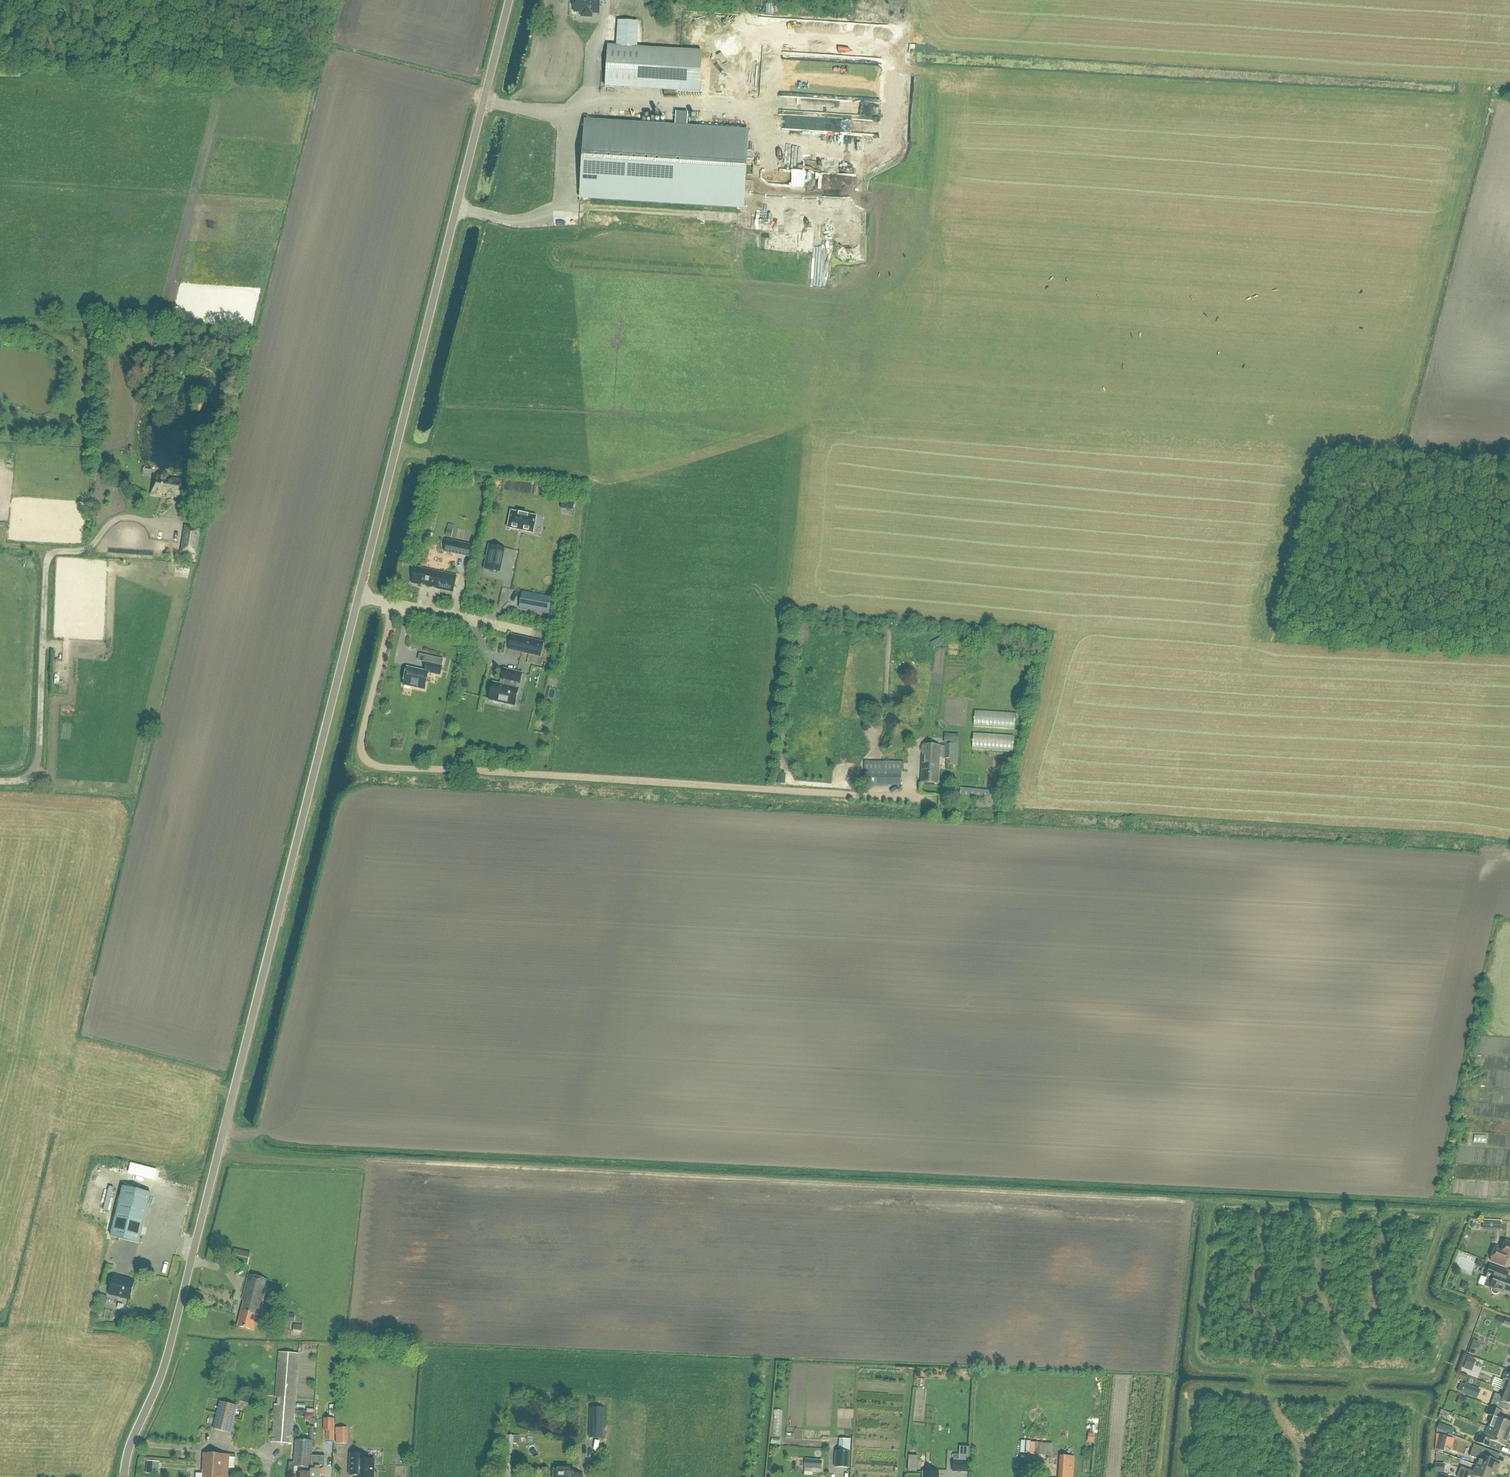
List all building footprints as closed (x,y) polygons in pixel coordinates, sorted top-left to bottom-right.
[(572,7),(574,7),(574,13),(582,13),(582,17),(591,18),(592,14),(599,14),(600,0),(575,0),(575,1),(573,1),(572,7)] [(605,87),(761,97),(764,57),(608,47),(605,87)] [(667,115),(666,127),(678,128),(679,116),(667,115)] [(585,122),(580,198),(743,208),(748,132),(678,128),(666,127),(585,122)] [(787,191),(787,181),(778,181),(778,191),(787,191)] [(154,477),(152,495),(172,498),(173,496),(179,497),(182,482),(168,480),(168,477),(168,476),(166,474),(164,473),(162,473),(160,473),(159,474),(157,476),(157,478),(154,477)] [(536,517),(512,512),(511,512),(511,513),(508,528),(507,528),(507,529),(508,529),(532,534),(533,534),(533,533),(536,518),(537,517),(536,517)] [(200,530),(186,528),(182,554),(195,556),(200,530)] [(525,534),(521,543),(530,547),(534,538),(525,534)] [(472,546),(447,541),(444,551),(470,557),(472,546)] [(489,546),(484,570),(498,572),(503,549),(489,546)] [(453,593),(457,577),(415,568),(411,584),(453,593)] [(542,594),(542,602),(550,602),(550,594),(542,594)] [(528,603),(537,604),(537,596),(529,595),(528,603)] [(508,650),(540,657),(543,644),(511,636),(508,650)] [(425,672),(407,668),(403,686),(425,690),(428,674),(440,676),(442,667),(427,664),(425,672)] [(489,700),(514,706),(518,690),(517,689),(518,684),(520,684),(522,674),(504,670),(502,680),(504,680),(503,686),(493,684),(489,700)] [(945,738),(944,760),(947,760),(946,767),(954,767),(954,761),(957,761),(958,738),(945,738)] [(923,746),(921,785),(938,785),(940,746),(923,746)] [(902,786),(901,776),(864,776),(864,786),(902,786)] [(123,1187),(111,1237),(138,1244),(151,1194),(123,1187)] [(1505,1242),(1502,1250),(1495,1247),(1490,1261),(1504,1267),(1507,1258),(1509,1259),(1509,1244),(1505,1242)] [(235,1250),(232,1260),(248,1264),(250,1254),(235,1250)] [(1499,1292),(1508,1296),(1509,1291),(1509,1281),(1501,1278),(1504,1272),(1490,1266),(1485,1278),(1493,1280),(1490,1288),(1491,1289),(1491,1290),(1490,1291),(1491,1291),(1491,1292),(1491,1293),(1492,1294),(1493,1295),(1494,1295),(1495,1295),(1496,1295),(1497,1295),(1498,1294),(1499,1293),(1499,1292)] [(242,1301),(244,1302),(238,1327),(253,1331),(257,1316),(259,1317),(268,1280),(248,1276),(242,1301)] [(114,1277),(109,1295),(130,1300),(135,1282),(114,1277)] [(103,1314),(107,1297),(102,1296),(98,1313),(103,1314)] [(294,1325),(293,1332),(302,1333),(303,1326),(294,1325)] [(408,1351),(393,1349),(392,1358),(407,1360),(408,1351)] [(293,1444),(299,1354),(278,1352),(275,1398),(279,1398),(278,1405),(274,1405),(272,1443),(293,1444)] [(1509,1393),(1509,1375),(1505,1373),(1501,1383),(1507,1385),(1504,1391),(1509,1393)] [(1477,1399),(1480,1392),(1467,1386),(1464,1394),(1477,1399)] [(1504,1391),(1502,1397),(1495,1394),(1490,1405),(1507,1412),(1509,1405),(1509,1393),(1504,1391)] [(236,1407),(220,1403),(214,1429),(230,1433),(236,1407)] [(1508,1435),(1509,1432),(1509,1424),(1499,1419),(1502,1412),(1488,1407),(1485,1415),(1492,1417),(1488,1428),(1508,1435)] [(603,1409),(590,1408),(589,1438),(602,1439),(603,1409)] [(1451,1435),(1453,1429),(1445,1426),(1443,1432),(1451,1435)] [(345,1444),(345,1428),(337,1428),(337,1444),(345,1444)] [(1508,1435),(1488,1428),(1484,1439),(1477,1436),(1475,1442),(1488,1448),(1491,1441),(1505,1447),(1508,1439),(1507,1439),(1508,1435)] [(500,1476),(510,1476),(513,1444),(519,1444),(519,1436),(502,1435),(500,1476)] [(841,1446),(850,1446),(850,1435),(841,1435),(841,1446)] [(311,1456),(312,1456),(312,1441),(295,1441),(294,1467),(303,1467),(302,1474),(301,1474),(301,1476),(311,1476),(311,1456)] [(1035,1442),(1034,1455),(1053,1456),(1054,1442),(1035,1442)] [(1476,1466),(1495,1473),(1499,1463),(1489,1459),(1491,1454),(1475,1447),(1472,1453),(1480,1456),(1476,1466)] [(836,1452),(835,1468),(849,1469),(850,1453),(836,1452)] [(203,1462),(215,1462),(215,1469),(211,1469),(211,1476),(228,1476),(229,1455),(203,1454),(203,1462)] [(364,1455),(350,1454),(349,1476),(350,1476),(356,1476),(374,1476),(374,1461),(364,1460),(364,1455)] [(954,1455),(953,1472),(967,1473),(968,1462),(959,1461),(960,1455),(954,1455)] [(311,1476),(321,1476),(325,1476),(325,1457),(312,1456),(311,1456),(311,1476)] [(1060,1476),(1070,1476),(1071,1457),(1061,1456),(1060,1476)] [(811,1465),(811,1471),(821,1471),(821,1460),(805,1460),(805,1465),(811,1465)] [(149,1461),(149,1472),(161,1472),(161,1461),(149,1461)] [(211,1469),(215,1469),(215,1462),(203,1462),(202,1474),(203,1474),(203,1476),(211,1476),(211,1469)] [(1495,1473),(1476,1466),(1474,1472),(1460,1467),(1457,1476),(1493,1476),(1495,1473)] [(583,1475),(573,1475),(574,1468),(554,1467),(554,1476),(583,1476),(583,1475)]
